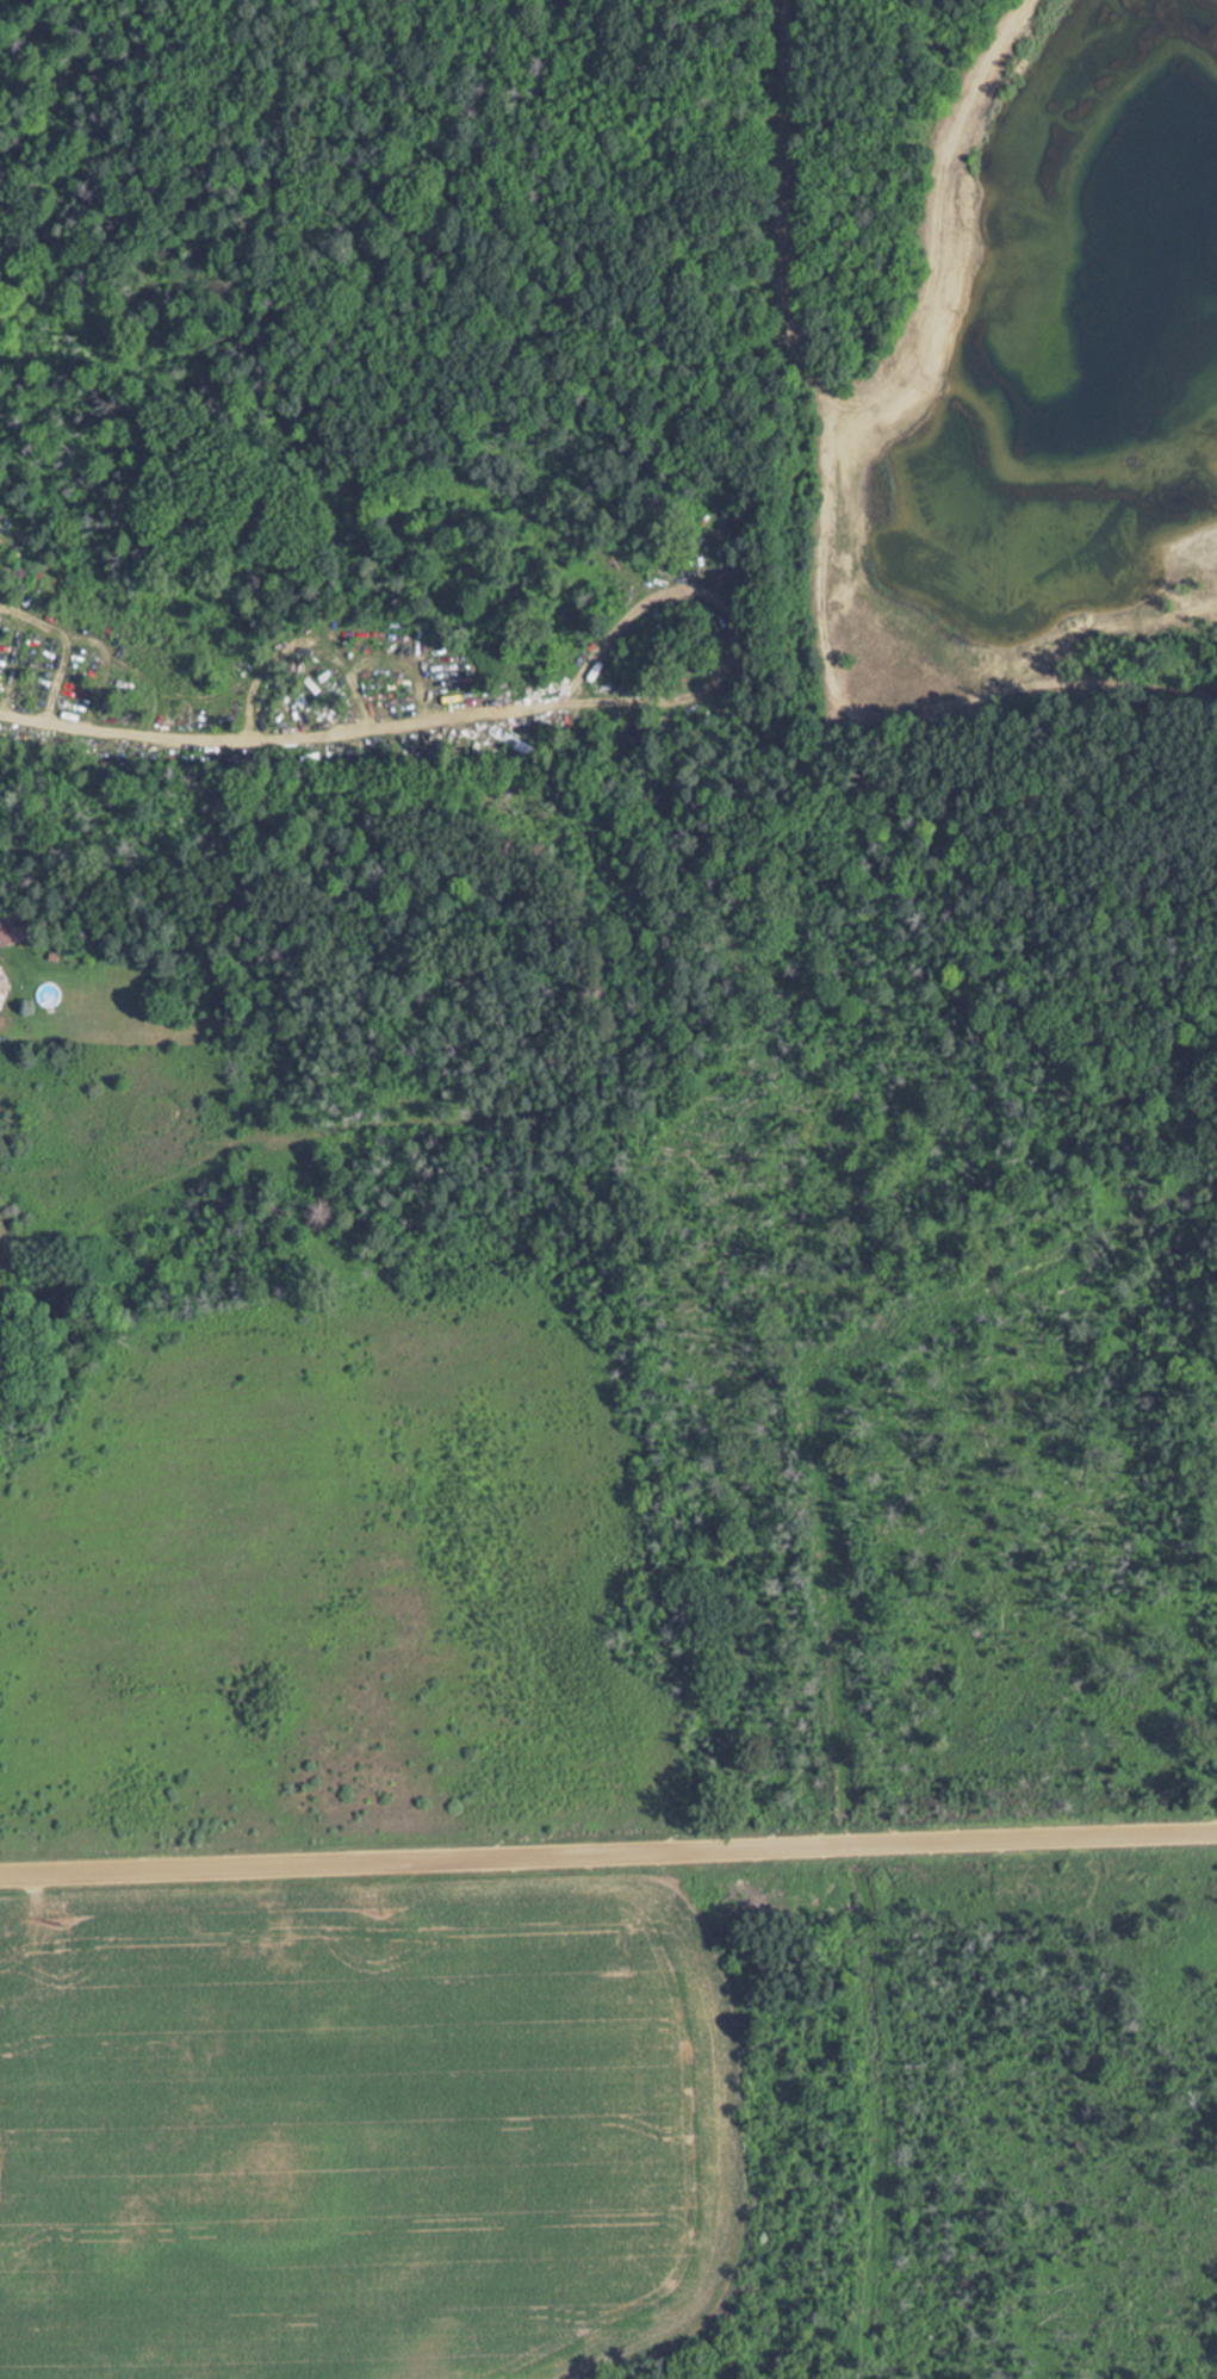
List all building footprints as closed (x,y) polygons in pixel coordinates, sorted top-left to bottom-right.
[(485,733),(529,755),(534,745),(490,723),(485,733)] [(20,908),(0,915),(0,946),(31,934),(20,908)] [(35,987),(41,1006),(57,1001),(50,982),(35,987)]
